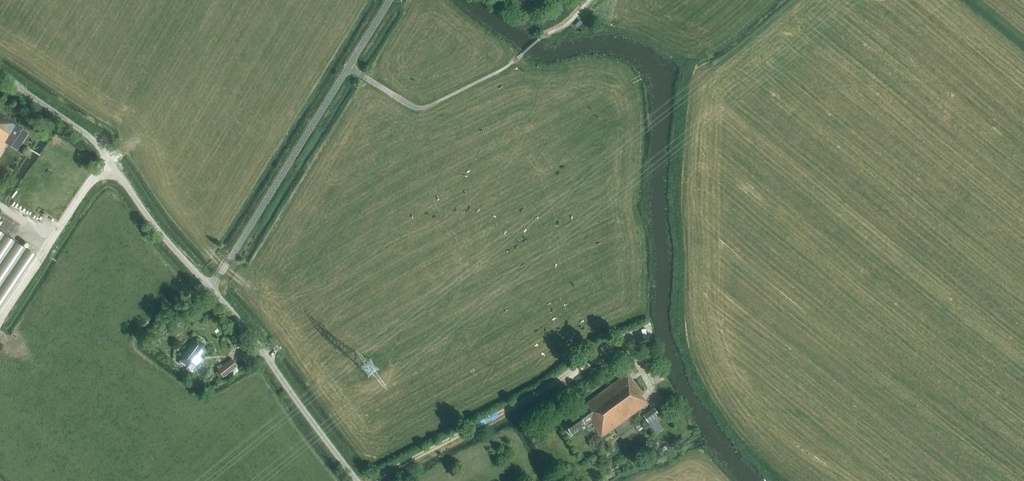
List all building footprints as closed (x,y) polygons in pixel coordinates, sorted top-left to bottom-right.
[(9,139),(14,142),(23,129),(18,126),(18,125),(0,113),(0,152),(9,139)] [(36,256),(0,232),(0,309),(36,256)] [(206,351),(202,348),(204,345),(196,338),(180,360),(188,366),(186,369),(191,372),(206,351)] [(223,378),(230,372),(237,366),(231,358),(216,370),(223,378)] [(237,366),(230,372),(233,375),(233,376),(235,374),(240,370),(237,366)] [(643,394),(629,374),(585,404),(587,407),(563,424),(570,434),(590,421),(601,437),(634,413),(634,414),(647,404),(641,395),(643,394)] [(647,422),(658,415),(654,408),(642,416),(647,422)]
